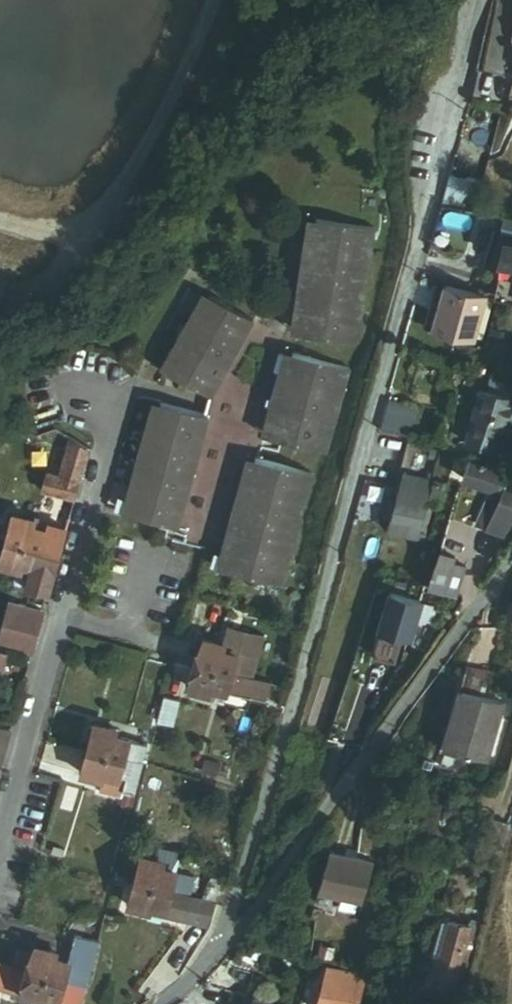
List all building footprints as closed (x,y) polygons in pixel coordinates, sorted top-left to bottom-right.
[(479,72),(473,97),(504,104),(510,79),(479,72)] [(480,211),(486,181),(451,175),(445,204),(480,211)] [(506,215),(502,236),(511,238),(511,217),(506,215)] [(317,220),(311,219),(294,334),(301,335),(317,220)] [(362,343),(378,229),(317,220),(301,335),(362,343)] [(438,327),(448,285),(439,283),(429,325),(438,327)] [(485,294),(448,285),(438,327),(475,336),(485,294)] [(163,368),(169,372),(176,361),(172,358),(189,330),(192,332),(198,321),(194,320),(202,306),(206,308),(213,295),(207,292),(163,368)] [(169,372),(215,397),(263,324),(213,295),(206,308),(202,306),(194,320),(198,321),(192,332),(189,330),(172,358),(176,361),(169,372)] [(272,437),(294,354),(288,352),(265,435),(272,437)] [(354,370),(294,354),(272,437),(331,453),(354,370)] [(491,370),(487,389),(511,395),(511,375),(491,370)] [(481,388),(474,425),(471,438),(481,440),(489,438),(497,439),(497,443),(511,447),(511,443),(511,395),(487,389),(481,388)] [(389,398),(376,446),(405,454),(418,406),(389,398)] [(126,513),(133,515),(136,503),(132,502),(144,459),(148,460),(151,449),(147,448),(155,417),(159,418),(163,403),(157,401),(126,513)] [(133,515),(182,528),(212,417),(163,403),(159,418),(155,417),(147,448),(151,449),(148,460),(144,459),(132,502),(136,503),(133,515)] [(79,485),(90,446),(74,441),(63,480),(79,485)] [(442,452),(432,449),(425,476),(435,479),(442,452)] [(226,571),(256,459),(249,458),(220,569),(226,571)] [(462,477),(490,484),(502,487),(493,522),(509,526),(511,513),(511,465),(484,458),(483,462),(467,458),(462,477)] [(287,587),(316,475),(256,459),(226,571),(287,587)] [(63,480),(47,476),(42,493),(74,502),(79,485),(63,480)] [(437,485),(404,477),(398,499),(389,497),(384,515),(393,518),(391,529),(424,537),(437,485)] [(493,522),(502,487),(490,484),(481,519),(493,522)] [(60,554),(67,529),(14,514),(7,539),(60,554)] [(60,554),(7,539),(0,564),(22,570),(24,563),(34,566),(28,588),(49,594),(60,554)] [(441,547),(429,585),(458,595),(468,565),(454,561),(457,553),(441,547)] [(416,602),(388,593),(368,656),(391,663),(399,637),(405,639),(416,602)] [(44,612),(10,603),(0,638),(0,642),(33,651),(44,612)] [(237,628),(232,627),(226,646),(225,651),(231,653),(237,628)] [(238,655),(233,673),(251,678),(263,635),(237,628),(231,653),(238,655)] [(238,655),(231,653),(225,651),(226,646),(206,640),(199,663),(233,673),(238,655)] [(233,673),(199,663),(192,688),(213,694),(214,688),(270,704),(275,685),(251,678),(233,673)] [(467,694),(451,752),(491,763),(507,706),(467,694)] [(182,701),(168,697),(161,720),(175,724),(182,701)] [(11,728),(0,725),(0,770),(11,728)] [(120,733),(95,725),(88,750),(145,767),(150,748),(118,738),(120,733)] [(145,767),(88,750),(81,775),(106,782),(103,792),(122,798),(123,793),(136,797),(145,767)] [(124,796),(119,811),(131,814),(136,799),(124,796)] [(328,850),(317,888),(360,900),(371,862),(328,850)] [(162,864),(141,858),(127,906),(149,912),(151,906),(165,911),(163,917),(207,929),(213,905),(191,898),(197,879),(160,869),(162,864)] [(432,987),(464,996),(484,926),(451,917),(432,987)] [(98,944),(74,937),(66,964),(57,962),(59,956),(33,949),(27,972),(85,988),(98,944)] [(0,964),(0,992),(8,995),(15,969),(0,964)] [(325,965),(315,1003),(366,1003),(373,977),(325,965)] [(85,988),(27,972),(15,969),(8,995),(20,998),(38,1003),(81,1003),(85,988)]
